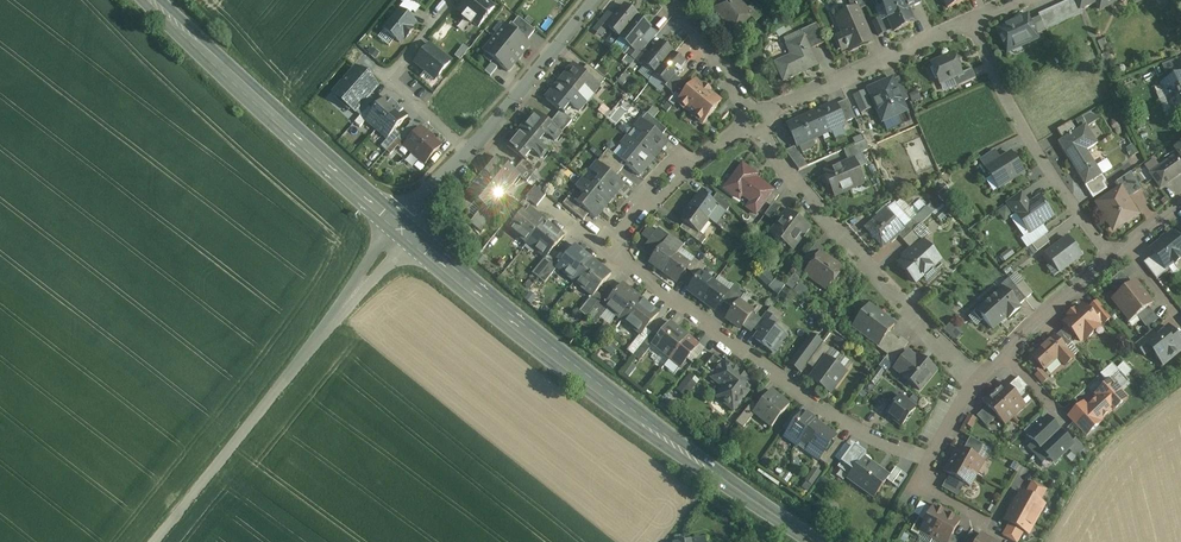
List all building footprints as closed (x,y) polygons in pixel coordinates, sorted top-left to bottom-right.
[(460,12),(465,17),(463,19),(471,26),(473,23),(479,28),(495,8),(485,0),(470,0),(460,12)] [(714,9),(725,22),(727,20),(736,30),(751,16),(752,16),(747,10),(738,0),(725,0),(714,9)] [(852,10),(858,8),(859,10),(866,7),(862,0),(848,0),(852,10)] [(883,6),(889,19),(909,10),(915,7),(915,6),(912,0),(880,0),(883,6)] [(948,8),(966,0),(944,0),(948,8)] [(1039,15),(1040,18),(1045,30),(1082,14),(1080,10),(1075,0),(1071,0),(1039,15)] [(1080,10),(1097,3),(1100,10),(1122,0),(1075,0),(1080,10)] [(615,19),(608,28),(620,38),(621,38),(637,18),(638,18),(638,17),(625,6),(615,19)] [(762,17),(752,6),(747,10),(752,16),(751,16),(756,22),(762,17)] [(852,10),(835,18),(843,34),(847,44),(848,47),(850,51),(864,45),(863,44),(872,40),(859,10),(858,8),(852,10)] [(909,10),(889,19),(894,32),(914,23),(909,10)] [(416,24),(400,11),(384,30),(400,43),(404,38),(406,39),(413,31),(411,29),(416,24)] [(608,14),(597,28),(604,33),(608,28),(615,19),(608,14)] [(1026,17),(998,30),(1008,52),(1037,39),(1035,35),(1029,23),(1026,17)] [(535,31),(519,18),(512,26),(528,40),(535,31)] [(637,18),(621,38),(620,38),(620,39),(633,49),(640,41),(650,28),(638,18),(637,18)] [(1040,18),(1029,23),(1035,35),(1045,30),(1040,18)] [(880,20),(873,23),(879,36),(886,33),(880,20)] [(826,43),(817,24),(801,31),(804,38),(804,37),(810,50),(826,43)] [(506,26),(484,53),(508,72),(530,45),(506,26)] [(843,34),(836,37),(841,49),(845,47),(844,45),(847,44),(843,34)] [(804,38),(787,45),(792,56),(776,64),(784,81),(817,66),(810,50),(804,37),(804,38)] [(647,47),(640,41),(633,49),(630,52),(638,58),(644,50),(647,47)] [(650,55),(643,64),(644,64),(656,74),(673,54),(674,54),(661,43),(650,55)] [(430,45),(415,63),(436,80),(450,62),(430,45)] [(462,59),(468,47),(463,45),(457,56),(462,59)] [(638,58),(635,61),(642,67),(644,64),(643,64),(650,55),(644,50),(638,58)] [(656,74),(655,75),(668,85),(668,86),(675,77),(686,65),(673,54),(656,74)] [(953,55),(931,64),(940,84),(952,79),(962,74),(961,74),(953,55)] [(1177,59),(1162,65),(1166,74),(1180,67),(1177,59)] [(492,64),(485,72),(491,77),(498,68),(492,64)] [(582,71),(574,64),(560,81),(586,103),(587,103),(586,103),(577,95),(584,87),(593,94),(594,94),(601,86),(582,71)] [(606,79),(587,65),(582,71),(601,86),(606,79)] [(377,87),(357,69),(334,94),(355,112),(377,87)] [(972,69),(961,74),(962,74),(952,79),(956,87),(976,78),(972,69)] [(1161,85),(1168,100),(1180,95),(1180,76),(1161,85)] [(675,77),(668,86),(668,85),(666,88),(674,95),(683,84),(675,77)] [(909,99),(899,77),(893,80),(903,102),(909,99)] [(892,79),(868,90),(883,122),(897,116),(907,111),(903,102),(893,80),(892,79)] [(586,103),(560,81),(546,99),(560,111),(563,113),(570,104),(580,112),(586,103)] [(682,98),(677,103),(703,124),(721,102),(710,92),(711,91),(705,85),(703,87),(696,81),(682,98)] [(593,94),(584,87),(577,95),(586,103),(593,94)] [(865,91),(854,96),(859,108),(870,104),(865,91)] [(682,98),(676,93),(669,102),(674,107),(677,103),(682,98)] [(1168,100),(1175,116),(1180,114),(1180,95),(1168,100)] [(376,131),(398,107),(395,104),(394,105),(387,98),(374,112),(366,121),(376,131)] [(847,100),(836,105),(844,124),(856,119),(847,100)] [(835,104),(813,115),(822,135),(829,132),(832,134),(843,128),(845,125),(844,124),(836,105),(835,104)] [(870,104),(859,108),(861,113),(872,108),(870,104)] [(366,121),(374,112),(369,107),(355,123),(360,128),(366,121)] [(398,107),(376,131),(387,140),(395,131),(408,117),(400,110),(401,109),(398,107)] [(550,123),(536,111),(521,129),(548,151),(548,150),(538,142),(546,134),(555,142),(562,133),(550,123)] [(572,121),(566,115),(563,113),(560,111),(555,117),(567,127),(572,121)] [(667,130),(647,114),(642,120),(662,136),(667,130)] [(805,119),(790,126),(790,125),(789,126),(798,146),(822,135),(813,115),(805,118),(805,119)] [(897,116),(883,122),(887,131),(901,125),(897,116)] [(567,127),(555,117),(550,123),(562,133),(567,127)] [(662,136),(642,120),(635,129),(628,138),(638,145),(654,159),(669,142),(662,136)] [(1071,122),(1057,130),(1061,136),(1074,128),(1071,122)] [(1063,140),(1058,143),(1085,187),(1102,176),(1087,151),(1098,144),(1086,125),(1076,131),(1063,140)] [(1074,128),(1061,136),(1063,140),(1076,131),(1074,128)] [(420,129),(405,146),(425,164),(441,147),(420,129)] [(548,151),(521,129),(507,146),(524,160),(531,151),(541,159),(548,151)] [(401,136),(395,131),(387,140),(381,147),(387,151),(401,136)] [(628,138),(628,137),(621,146),(614,155),(620,160),(626,165),(640,176),(654,159),(638,145),(628,138)] [(866,141),(844,151),(848,159),(861,153),(869,150),(866,141)] [(1150,174),(1160,189),(1180,174),(1180,146),(1175,150),(1179,154),(1150,174)] [(808,167),(794,148),(785,152),(799,170),(808,167)] [(614,155),(608,150),(603,156),(621,171),(626,165),(620,160),(614,155)] [(995,151),(981,160),(987,171),(990,169),(1001,162),(995,151)] [(849,163),(825,173),(835,196),(850,189),(850,188),(863,183),(864,184),(865,183),(858,169),(867,166),(861,153),(848,159),(849,163)] [(1001,162),(990,169),(987,171),(999,189),(1024,173),(1012,155),(1001,162)] [(621,171),(603,156),(598,162),(616,177),(621,171)] [(514,172),(498,158),(483,176),(505,194),(520,176),(514,172)] [(537,170),(527,162),(524,160),(519,166),(532,177),(537,170)] [(616,177),(598,162),(584,180),(610,202),(624,184),(616,177)] [(753,172),(742,165),(729,184),(725,189),(739,199),(742,195),(752,202),(747,208),(756,214),(765,203),(765,202),(761,199),(769,188),(751,175),(753,172)] [(532,177),(519,166),(514,172),(520,176),(527,182),(532,177)] [(1141,190),(1131,173),(1116,183),(1121,190),(1122,189),(1126,195),(1131,192),(1133,195),(1141,190)] [(505,194),(483,176),(468,194),(484,207),(490,212),(505,194)] [(1102,176),(1085,187),(1093,199),(1107,189),(1104,183),(1106,182),(1102,176)] [(610,202),(584,180),(577,188),(586,196),(579,205),(576,202),(576,203),(589,214),(596,219),(610,202)] [(546,195),(535,186),(526,197),(537,206),(546,195)] [(944,200),(953,194),(948,186),(939,192),(944,200)] [(779,196),(769,188),(761,199),(765,202),(765,203),(771,207),(775,202),(779,196)] [(1121,190),(1098,204),(1104,215),(1104,216),(1108,223),(1116,225),(1118,227),(1137,215),(1128,201),(1128,199),(1126,195),(1122,189),(1121,190)] [(1020,193),(1007,203),(1016,215),(1029,205),(1020,193)] [(712,202),(701,194),(691,207),(708,220),(718,207),(718,206),(712,202)] [(730,207),(717,194),(712,202),(718,206),(718,207),(726,212),(730,207)] [(927,202),(942,220),(951,212),(936,194),(927,202)] [(589,214),(576,203),(569,197),(564,204),(584,221),(589,214)] [(1029,205),(1016,215),(1029,234),(1054,217),(1040,198),(1029,205)] [(771,207),(765,215),(771,220),(781,207),(775,202),(771,207)] [(910,222),(894,204),(887,210),(903,229),(910,222)] [(490,212),(484,207),(470,223),(482,233),(496,216),(490,212)] [(527,207),(509,230),(527,244),(545,222),(527,207)] [(708,220),(691,207),(681,221),(684,223),(698,233),(699,233),(708,220)] [(871,224),(866,229),(883,247),(897,234),(903,229),(887,210),(884,207),(868,221),(871,224)] [(918,215),(912,220),(918,227),(932,214),(927,208),(919,216),(918,215)] [(788,212),(771,235),(792,250),(809,227),(788,212)] [(910,222),(903,229),(897,234),(903,241),(913,231),(918,227),(912,220),(910,222)] [(545,222),(527,244),(545,258),(546,259),(548,256),(564,237),(545,222)] [(698,233),(684,223),(680,229),(702,245),(706,239),(699,233),(698,233)] [(648,227),(644,234),(651,238),(655,231),(648,227)] [(1148,245),(1166,270),(1180,260),(1180,240),(1172,228),(1148,245)] [(669,236),(659,229),(646,246),(657,254),(663,245),(669,237),(669,236)] [(903,241),(913,252),(923,242),(913,231),(903,241)] [(681,244),(669,236),(669,237),(663,245),(676,255),(677,255),(683,247),(680,245),(681,244)] [(1044,236),(1032,245),(1037,252),(1050,243),(1044,236)] [(1068,238),(1046,255),(1060,273),(1082,256),(1068,238)] [(913,252),(899,265),(916,283),(941,261),(924,242),(913,252)] [(676,255),(663,245),(657,254),(650,262),(664,272),(676,255)] [(559,265),(557,268),(575,283),(593,260),(575,246),(559,265)] [(677,255),(676,255),(664,272),(677,282),(687,269),(690,265),(677,255)] [(815,262),(807,273),(807,274),(811,276),(810,278),(820,286),(822,284),(827,288),(831,282),(831,283),(834,282),(837,278),(837,275),(836,275),(841,268),(833,262),(832,263),(820,255),(815,262)] [(545,258),(533,274),(539,279),(554,260),(548,256),(546,259),(545,258)] [(807,256),(795,274),(803,280),(807,274),(807,273),(815,262),(807,256)] [(690,265),(687,269),(692,274),(700,263),(694,259),(690,265)] [(554,260),(539,279),(545,284),(557,268),(559,265),(554,260)] [(593,260),(575,283),(592,296),(593,297),(597,293),(611,275),(593,260)] [(706,267),(700,263),(692,274),(698,278),(701,274),(706,267)] [(777,278),(767,270),(760,278),(769,287),(777,278)] [(715,283),(701,274),(698,278),(689,291),(702,301),(715,283)] [(777,278),(769,287),(779,295),(785,286),(777,278)] [(1126,279),(1115,287),(1119,294),(1131,285),(1126,279)] [(1136,281),(1112,300),(1120,311),(1144,292),(1136,281)] [(1033,294),(1024,282),(1016,288),(1026,300),(1033,294)] [(728,293),(715,283),(702,301),(715,310),(722,301),(728,293)] [(640,299),(622,284),(608,302),(604,306),(606,308),(623,321),(640,299)] [(735,284),(728,293),(722,301),(728,305),(740,288),(735,284)] [(740,288),(728,305),(734,309),(740,302),(746,293),(740,288)] [(1004,288),(977,313),(992,330),(1007,318),(1008,319),(1020,309),(1018,307),(1020,306),(1019,306),(1009,294),(1004,288)] [(1026,300),(1016,288),(1009,294),(1019,306),(1026,300)] [(1144,292),(1120,311),(1130,322),(1153,303),(1144,292)] [(592,296),(580,312),(586,317),(602,297),(597,293),(593,297),(592,296)] [(602,297),(586,317),(594,323),(606,308),(604,306),(608,302),(602,297)] [(659,313),(640,299),(623,321),(641,336),(659,313)] [(753,312),(740,302),(734,309),(727,319),(741,329),(743,326),(752,314),(753,312)] [(1111,318),(1098,302),(1090,308),(1094,313),(1092,315),(1100,324),(1101,322),(1103,325),(1111,318)] [(895,325),(869,306),(853,327),(878,346),(879,346),(889,333),(895,325)] [(1083,306),(1064,324),(1075,336),(1077,333),(1082,339),(1084,338),(1089,338),(1094,333),(1094,329),(1100,324),(1092,315),(1083,306)] [(1149,308),(1137,316),(1142,323),(1153,314),(1149,308)] [(779,321),(767,313),(759,324),(764,328),(769,323),(774,327),(779,321)] [(752,314),(743,326),(752,332),(761,320),(752,314)] [(688,337),(670,322),(652,345),(670,359),(688,337)] [(774,327),(769,323),(764,328),(756,340),(773,353),(786,335),(774,327)] [(961,334),(951,324),(945,330),(956,340),(961,334)] [(1169,328),(1164,332),(1163,332),(1161,334),(1161,335),(1156,338),(1150,344),(1151,346),(1158,354),(1155,356),(1163,365),(1180,350),(1180,342),(1169,328)] [(1072,345),(1060,332),(1055,338),(1066,350),(1072,345)] [(1151,332),(1136,345),(1143,353),(1151,346),(1150,344),(1156,338),(1151,332)] [(899,341),(889,333),(879,346),(878,346),(877,348),(888,356),(899,341)] [(644,342),(638,337),(627,351),(634,356),(644,342)] [(688,337),(670,359),(680,368),(698,345),(688,337)] [(888,356),(885,359),(893,365),(908,344),(901,338),(888,356)] [(1055,338),(1033,357),(1044,370),(1058,358),(1065,366),(1073,358),(1066,350),(1055,338)] [(644,342),(634,356),(640,361),(651,347),(644,342)] [(823,343),(807,365),(815,370),(826,356),(832,349),(823,343)] [(916,359),(908,353),(895,368),(903,375),(902,377),(919,391),(936,370),(926,363),(925,364),(918,358),(919,357),(918,356),(916,359)] [(725,362),(714,354),(713,355),(703,368),(702,369),(703,369),(713,377),(725,363),(725,362)] [(826,356),(815,370),(812,375),(821,382),(818,386),(829,394),(840,379),(839,378),(844,371),(845,372),(846,371),(826,356)] [(740,373),(727,363),(727,362),(726,361),(725,362),(725,363),(713,377),(712,378),(713,379),(729,392),(723,400),(722,401),(723,402),(733,410),(734,411),(735,410),(754,386),(755,385),(754,384),(753,384),(747,379),(748,379),(747,378),(741,374),(741,373),(740,373)] [(1048,379),(1041,371),(1036,376),(1043,384),(1048,379)] [(690,375),(678,390),(686,397),(699,382),(690,375)] [(1028,388),(1019,378),(1013,383),(1023,393),(1028,388)] [(1111,381),(1108,383),(1096,395),(1098,397),(1112,412),(1127,398),(1116,387),(1111,381)] [(1023,393),(1013,383),(1008,387),(1018,398),(1023,393)] [(1004,384),(994,394),(1016,417),(1026,407),(1004,384)] [(790,405),(771,390),(758,406),(753,413),(755,414),(772,428),(790,405)] [(1030,401),(1023,393),(1018,398),(1025,406),(1030,401)] [(994,394),(984,403),(1006,426),(1016,417),(994,394)] [(883,397),(874,408),(880,413),(890,402),(883,397)] [(916,409),(900,397),(887,414),(902,426),(916,409)] [(1098,397),(1087,407),(1101,422),(1112,412),(1098,397)] [(753,402),(736,423),(743,428),(755,414),(753,413),(758,406),(753,402)] [(1075,411),(1073,413),(1069,417),(1074,422),(1072,424),(1078,430),(1080,429),(1087,436),(1090,433),(1101,422),(1087,407),(1084,404),(1082,404),(1075,411)] [(997,417),(987,407),(982,412),(992,422),(997,417)] [(992,422),(982,412),(977,417),(987,427),(992,422)] [(783,429),(789,433),(800,417),(794,413),(783,429)] [(800,417),(789,433),(786,437),(797,445),(802,438),(814,421),(804,413),(800,417)] [(975,419),(969,416),(965,424),(971,427),(975,419)] [(1029,447),(1036,455),(1060,432),(1048,419),(1029,437),(1034,442),(1029,447)] [(802,438),(811,445),(823,453),(821,456),(822,456),(835,438),(836,437),(814,421),(802,438)] [(1073,445),(1060,432),(1036,455),(1044,462),(1049,458),(1054,463),(1073,445)] [(821,456),(818,459),(829,467),(835,458),(845,445),(835,438),(822,456),(821,456)] [(979,451),(967,444),(963,450),(976,457),(979,451)] [(823,453),(811,445),(807,451),(818,459),(821,456),(823,453)] [(845,445),(835,458),(841,463),(851,449),(845,445)] [(851,449),(841,463),(838,468),(850,477),(863,458),(864,459),(866,455),(854,446),(851,449)] [(963,450),(961,449),(958,454),(957,454),(954,455),(951,460),(977,474),(984,462),(976,457),(963,450)] [(850,477),(848,479),(862,489),(874,497),(889,477),(864,459),(863,458),(850,477)] [(977,474),(951,460),(948,466),(949,468),(950,469),(947,474),(949,476),(962,483),(969,487),(977,474)] [(815,483),(820,471),(812,468),(808,481),(815,483)] [(896,468),(887,480),(898,488),(907,476),(896,468)] [(962,483),(949,476),(946,482),(958,489),(962,483)] [(1047,490),(1033,482),(1026,495),(1040,502),(1047,490)] [(1026,495),(1021,492),(1013,507),(1037,520),(1045,505),(1040,502),(1026,495)] [(926,521),(920,531),(921,531),(933,538),(947,514),(934,507),(926,521)] [(1037,520),(1013,507),(1005,521),(1010,524),(1024,532),(1029,534),(1037,520)] [(933,538),(940,541),(948,541),(952,536),(960,521),(947,514),(933,538)] [(919,517),(911,532),(918,536),(921,531),(920,531),(926,521),(919,517)] [(1010,524),(1003,537),(1013,541),(1018,541),(1024,532),(1010,524)] [(965,541),(977,541),(979,538),(970,532),(965,541)] [(977,541),(995,541),(996,541),(982,533),(977,541)]
